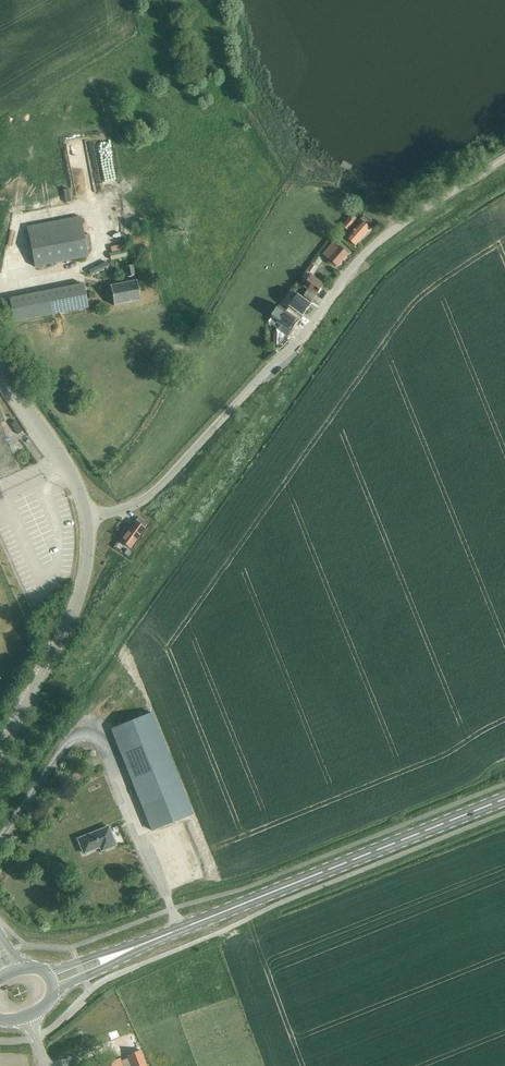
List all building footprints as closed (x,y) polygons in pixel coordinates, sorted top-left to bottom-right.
[(343,225),(349,230),(358,220),(352,215),(343,225)] [(347,238),(356,246),(374,225),(364,215),(358,223),(360,225),(347,238)] [(26,227),(34,267),(88,257),(80,217),(26,227)] [(324,256),(338,267),(349,255),(335,243),(324,256)] [(130,249),(109,253),(110,261),(131,257),(130,249)] [(89,271),(91,275),(108,266),(106,262),(89,271)] [(127,277),(135,276),(133,265),(125,267),(127,277)] [(305,297),(313,303),(325,286),(313,277),(314,276),(308,272),(303,278),(309,282),(305,288),(309,291),(305,297)] [(111,287),(115,307),(140,302),(136,282),(111,287)] [(10,302),(14,323),(89,309),(85,288),(10,302)] [(294,302),(287,313),(300,322),(311,305),(291,291),(287,297),(294,302)] [(287,313),(279,307),(268,323),(289,337),(300,322),(287,313)] [(3,477),(1,474),(17,468),(0,424),(0,478),(3,477)] [(136,522),(135,522),(121,542),(129,548),(147,524),(139,518),(136,522)] [(111,729),(152,831),(192,815),(151,713),(111,729)] [(101,850),(116,845),(109,826),(78,838),(84,853),(100,847),(101,850)] [(127,1055),(131,1065),(146,1065),(140,1050),(134,1053),(127,1055)]
